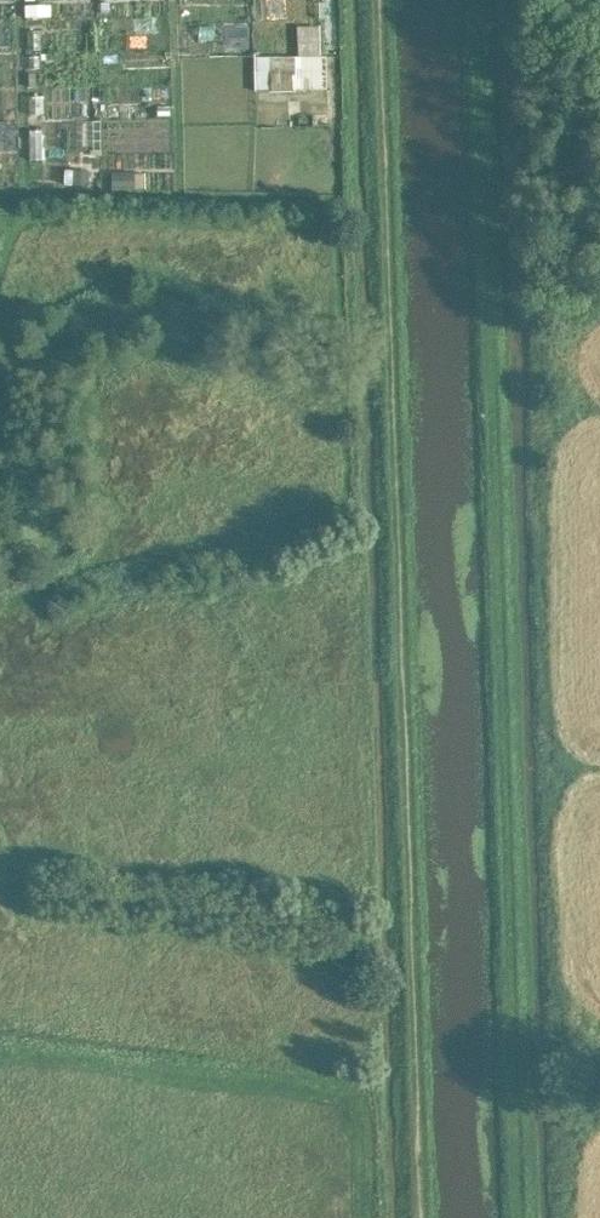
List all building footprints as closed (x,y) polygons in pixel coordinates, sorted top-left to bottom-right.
[(37,5),(25,5),(25,17),(38,16),(37,5)] [(297,52),(252,53),(254,91),(325,89),(323,22),(296,23),(297,52)] [(87,172),(72,172),(72,185),(87,185),(87,172)] [(133,190),(133,174),(111,174),(111,190),(133,190)]
